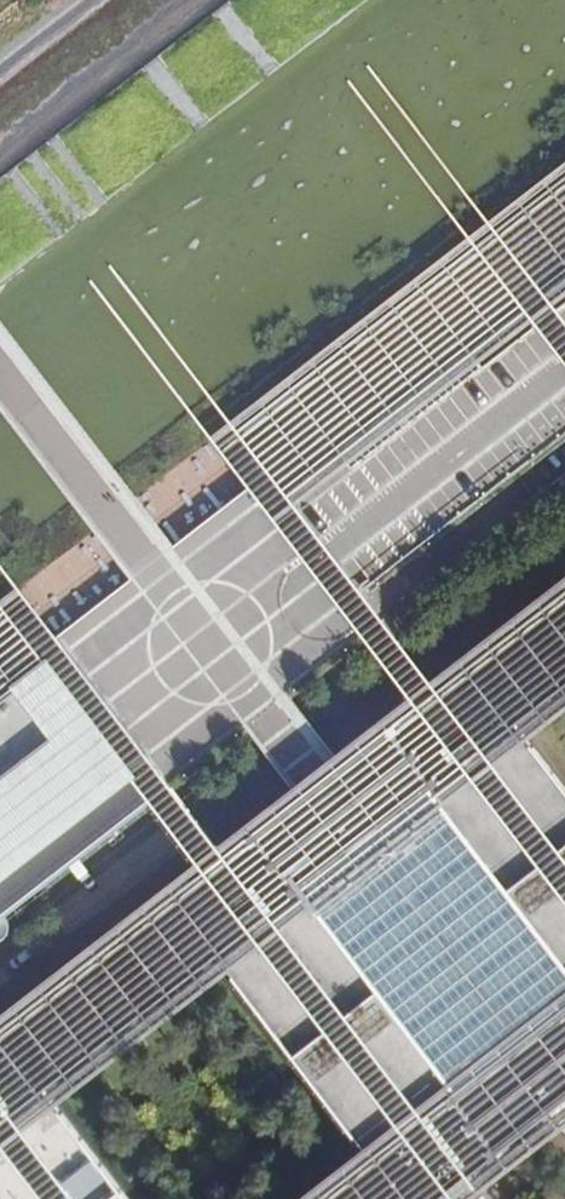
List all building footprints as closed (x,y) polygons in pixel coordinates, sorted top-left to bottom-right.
[(421,287),(430,299),(466,345),(564,267),(564,175),(421,287)] [(430,299),(421,287),(211,439),(251,489),(271,474),(247,441),(430,299)] [(178,546),(289,690),(363,633),(384,617),(363,592),(320,538),(504,395),(486,372),(466,345),(430,299),(247,441),(271,474),(251,489),(244,494),(178,546)] [(516,476),(533,497),(564,472),(564,310),(486,372),(504,395),(320,538),(363,592),(516,476)] [(157,562),(136,579),(247,723),(270,705),(289,690),(178,546),(157,562)] [(10,930),(11,921),(4,910),(87,846),(49,796),(131,734),(170,782),(247,723),(136,579),(61,636),(38,653),(13,622),(0,632),(0,940),(6,937),(10,930)] [(22,588),(0,604),(0,632),(13,622),(38,653),(61,636),(22,588)] [(443,1182),(455,1197),(475,1180),(465,1167),(547,1103),(561,1092),(564,1089),(564,784),(519,723),(564,687),(564,593),(228,856),(205,874),(0,1034),(0,1198),(131,1198),(46,1089),(216,955),(368,1152),(307,1198),(422,1198),(443,1182)] [(409,649),(384,617),(363,633),(388,666),(409,649)] [(321,730),(289,690),(270,705),(247,723),(279,763),(294,782),(336,749),(321,730)] [(49,796),(87,846),(147,800),(170,782),(131,734),(49,796)] [(228,856),(170,782),(147,800),(205,874),(228,856)] [(547,1103),(564,1126),(564,1089),(561,1092),(547,1103)] [(530,1198),(564,1198),(564,1172),(530,1198)]
